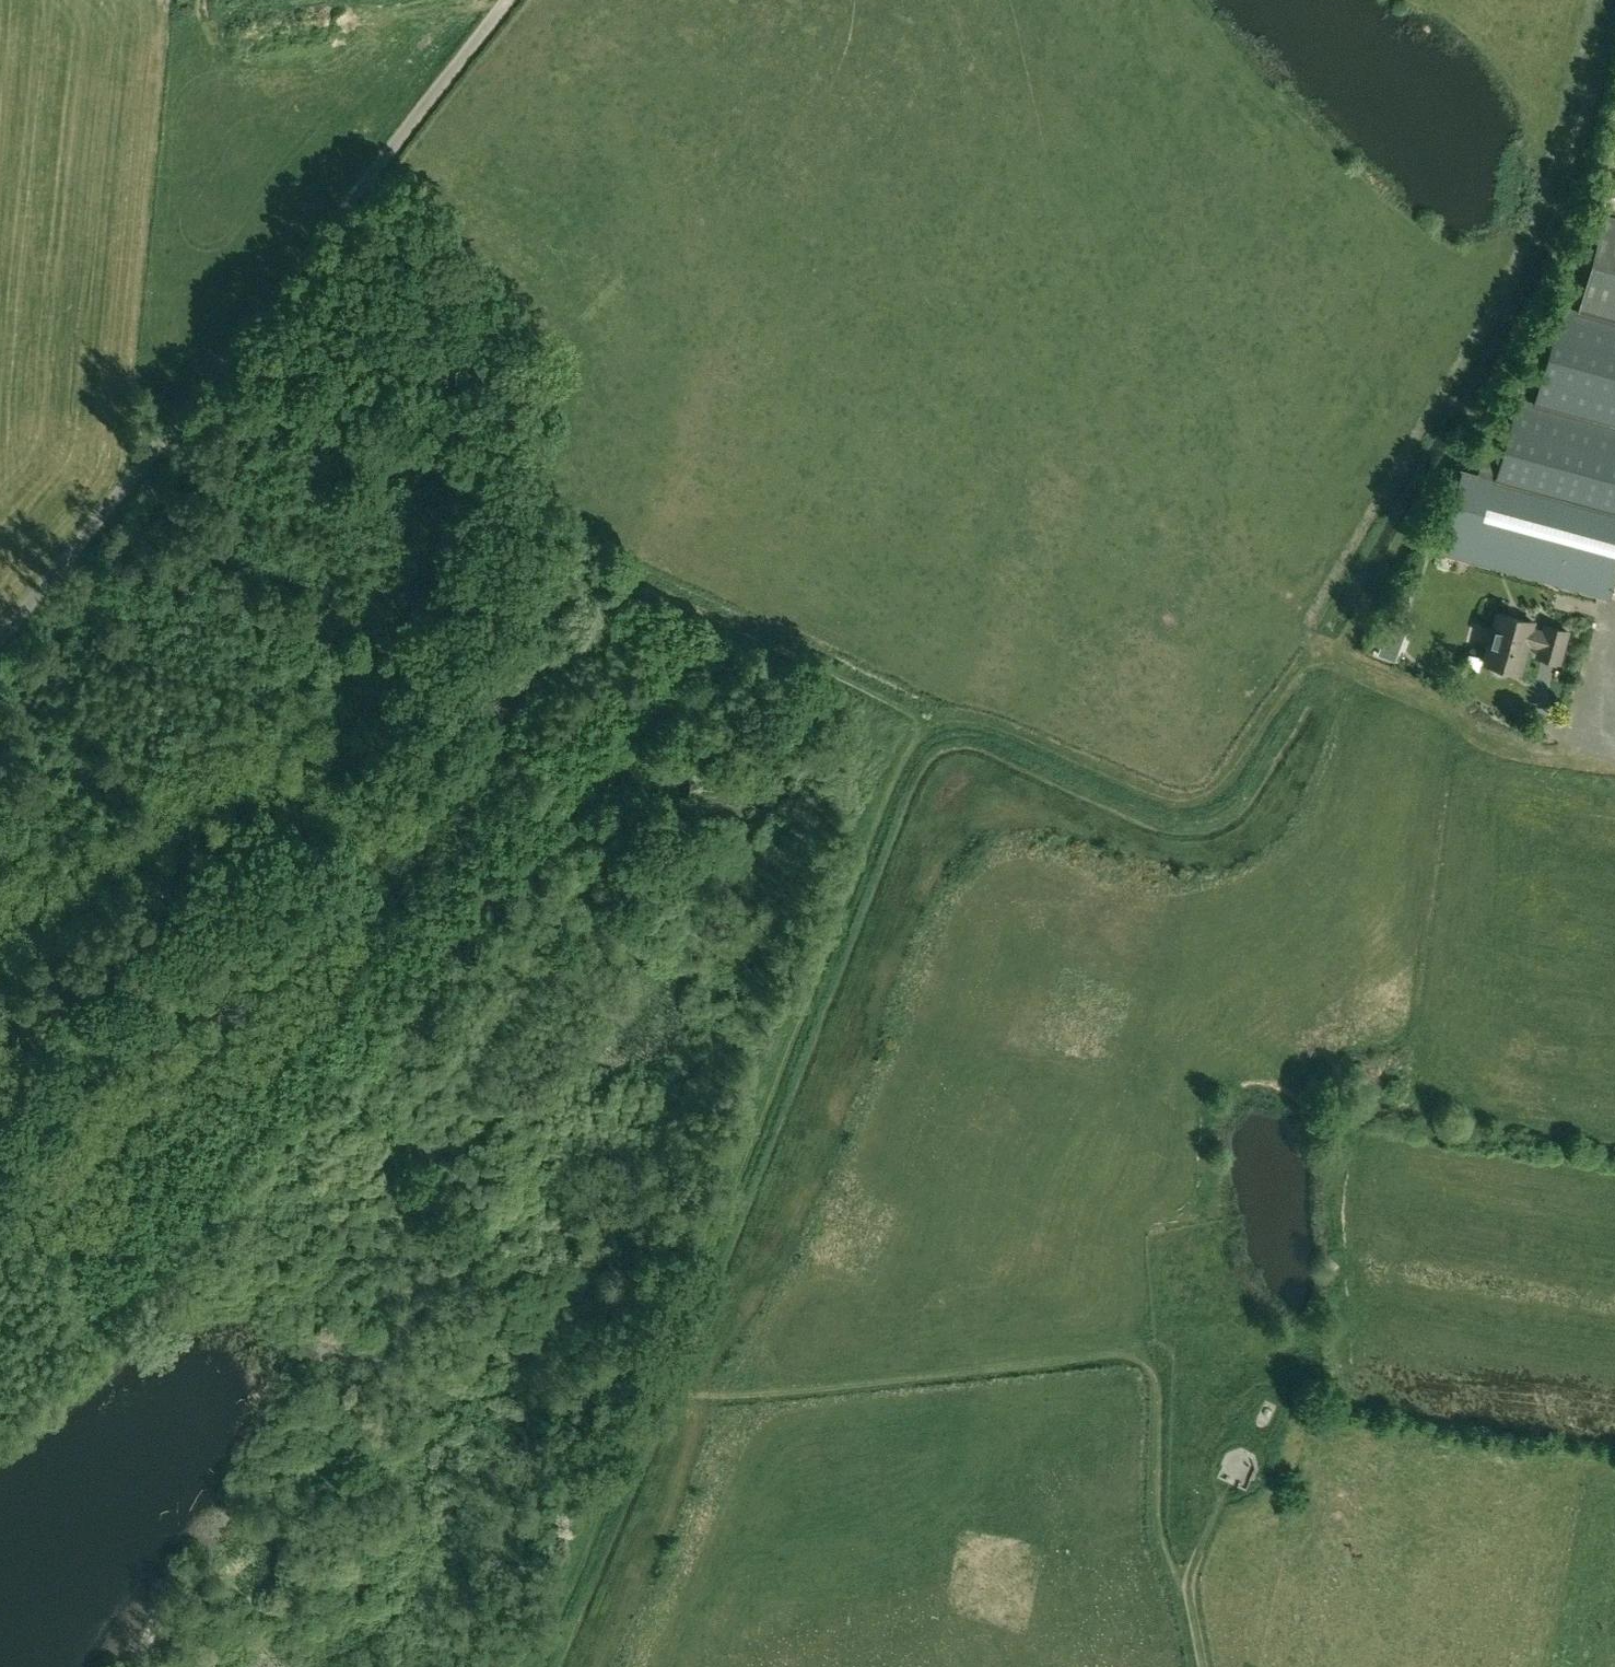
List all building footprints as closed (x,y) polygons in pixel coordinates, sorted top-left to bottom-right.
[(1607,217),(1580,314),(1564,310),(1537,406),(1520,402),(1497,482),(1464,473),(1441,553),(1611,600),(1614,585),(1614,219),(1607,217)] [(1535,624),(1499,614),(1485,662),(1522,673),(1529,645),(1546,649),(1544,658),(1561,663),(1570,633),(1546,626),(1543,634),(1533,631),(1535,624)] [(1408,626),(1391,619),(1378,654),(1395,660),(1408,626)] [(1278,1406),(1264,1399),(1252,1424),(1267,1432),(1278,1406)] [(1241,1446),(1227,1452),(1215,1476),(1249,1492),(1261,1467),(1256,1454),(1241,1446)]
